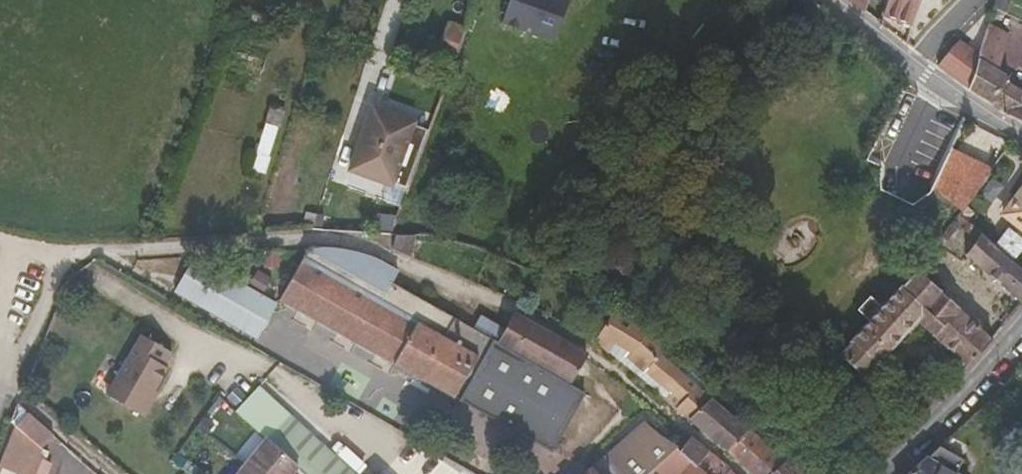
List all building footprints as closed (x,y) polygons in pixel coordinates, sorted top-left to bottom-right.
[(570,0),(510,0),(502,23),(557,41),(570,0)] [(865,9),(867,0),(852,0),(865,9)] [(883,14),(913,24),(921,0),(888,0),(883,14)] [(995,8),(1007,12),(1010,0),(997,0),(995,8)] [(990,26),(953,45),(938,65),(969,89),(990,26)] [(998,30),(990,26),(969,89),(1009,113),(1009,115),(1021,121),(1021,91),(1005,82),(1007,79),(997,72),(1010,32),(1000,27),(998,30)] [(438,60),(453,65),(463,37),(449,32),(438,60)] [(373,113),(362,143),(416,164),(427,135),(414,130),(414,129),(373,113)] [(416,164),(362,143),(350,174),(392,190),(392,188),(405,193),(416,164)] [(960,214),(991,173),(950,153),(931,192),(960,214)] [(268,160),(258,157),(253,171),(263,174),(268,160)] [(1006,203),(1014,191),(993,177),(983,192),(999,203),(1002,199),(1006,203)] [(1004,216),(1021,230),(1021,193),(1004,216)] [(314,228),(318,218),(308,215),(305,225),(314,228)] [(964,257),(1021,304),(1021,271),(980,237),(958,217),(953,223),(975,243),(964,257)] [(390,237),(389,253),(413,262),(419,239),(390,237)] [(636,270),(643,273),(649,253),(623,244),(614,270),(634,277),(636,270)] [(584,393),(568,385),(495,344),(492,343),(471,331),(424,304),(389,284),(369,273),(375,261),(364,259),(354,257),(338,256),(326,255),(309,257),(281,305),(458,404),(475,414),(478,409),(551,450),(584,393)] [(395,273),(375,261),(369,273),(389,284),(395,273)] [(257,342),(276,308),(196,262),(175,296),(257,342)] [(636,270),(634,277),(641,280),(643,273),(636,270)] [(861,377),(873,365),(874,365),(915,321),(968,369),(991,342),(939,294),(942,290),(938,284),(933,289),(915,274),(902,289),(901,288),(881,308),(869,297),(856,311),(869,323),(849,343),(850,344),(839,357),(861,377)] [(568,385),(584,356),(511,316),(502,332),(495,344),(568,385)] [(614,316),(596,344),(608,353),(614,346),(672,396),(667,402),(690,422),(711,400),(715,396),(644,336),(614,316)] [(492,343),(495,344),(502,332),(478,318),(471,331),(492,343)] [(175,357),(144,339),(110,399),(147,420),(156,405),(152,403),(157,395),(170,373),(166,371),(175,357)] [(623,365),(667,402),(672,396),(614,346),(608,353),(623,365)] [(152,403),(156,405),(161,397),(157,395),(152,403)] [(254,398),(238,414),(266,441),(268,439),(298,468),(305,473),(335,473),(254,398)] [(728,453),(749,433),(711,400),(690,422),(728,453)] [(17,406),(11,422),(17,425),(0,464),(18,473),(46,473),(50,467),(47,465),(53,456),(46,454),(52,438),(29,417),(17,406)] [(661,464),(674,452),(677,448),(662,440),(645,426),(595,472),(594,470),(590,473),(651,473),(661,464)] [(749,433),(728,453),(745,468),(750,473),(773,473),(785,463),(749,433)] [(263,445),(239,473),(293,473),(298,468),(268,439),(266,441),(263,445)] [(695,467),(709,454),(690,440),(676,453),(689,464),(694,468),(695,467)] [(963,464),(938,449),(911,473),(957,473),(963,464)] [(695,467),(705,473),(728,473),(729,472),(709,454),(695,467)] [(785,463),(773,473),(798,473),(785,463)] [(695,467),(694,468),(689,464),(682,473),(705,473),(695,467)]
